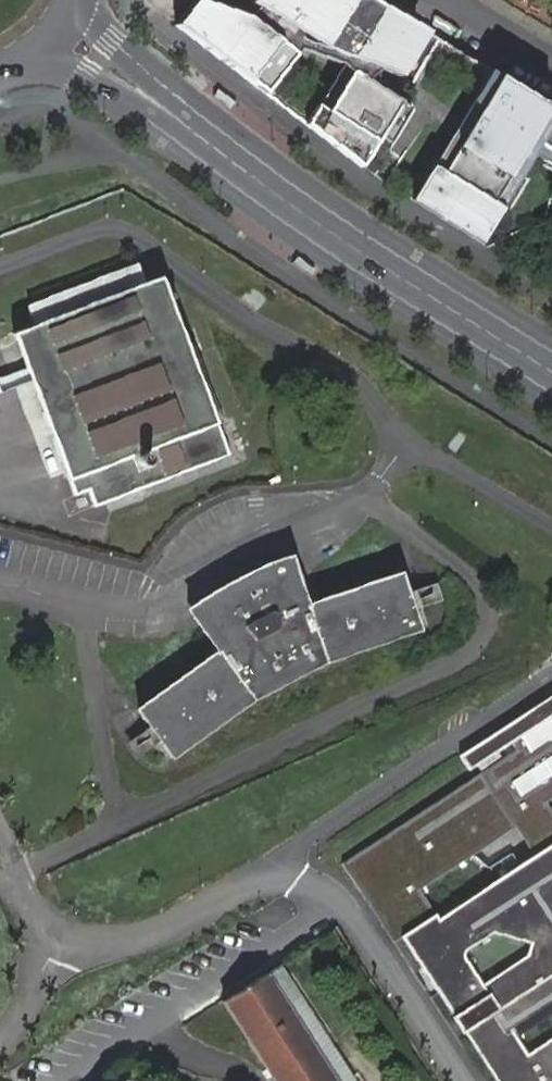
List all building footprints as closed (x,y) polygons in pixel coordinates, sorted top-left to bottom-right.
[(174,28),(253,87),(305,128),(356,164),(435,35),(419,26),(371,0),(251,0),(250,2),(257,6),(249,20),(195,1),(174,28)] [(435,35),(356,164),(413,201),(490,249),(546,222),(551,204),(551,104),(503,75),(435,35)] [(160,275),(12,332),(74,493),(87,488),(94,504),(229,453),(160,275)] [(265,590),(232,607),(202,626),(220,650),(139,709),(174,756),(254,698),(326,660),(420,628),(402,573),(307,605),(298,577),(265,590)] [(551,695),(493,732),(498,739),(507,733),(513,743),(515,746),(504,753),(479,770),(483,776),(345,865),(486,1080),(551,1080),(551,695)] [(266,973),(223,1001),(275,1080),(337,1080),(266,973)]
